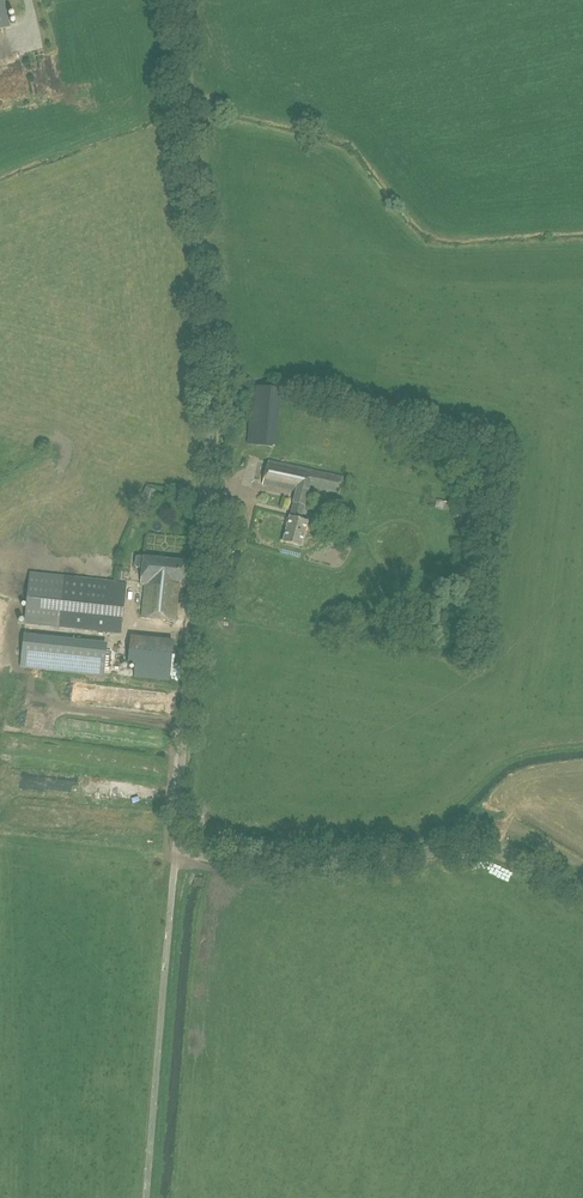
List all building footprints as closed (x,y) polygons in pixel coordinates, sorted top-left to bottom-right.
[(9,25),(3,0),(0,0),(0,28),(9,25)] [(225,100),(215,97),(213,105),(224,108),(225,100)] [(253,386),(248,443),(276,445),(281,389),(253,386)] [(341,494),(345,477),(268,460),(262,484),(296,491),(294,503),(295,503),(292,517),(291,516),(284,542),(302,547),(309,522),(302,520),(311,488),(341,494)] [(148,488),(144,494),(151,498),(155,491),(148,488)] [(188,561),(144,557),(137,556),(136,567),(143,568),(141,583),(146,583),(142,617),(175,620),(179,581),(186,582),(188,561)] [(127,584),(64,577),(29,573),(23,623),(58,626),(122,633),(127,584)] [(108,649),(56,643),(22,640),(20,667),(105,675),(108,649)] [(173,681),(175,645),(131,643),(130,664),(139,665),(139,680),(173,681)] [(541,897),(566,908),(569,902),(544,891),(541,897)]
